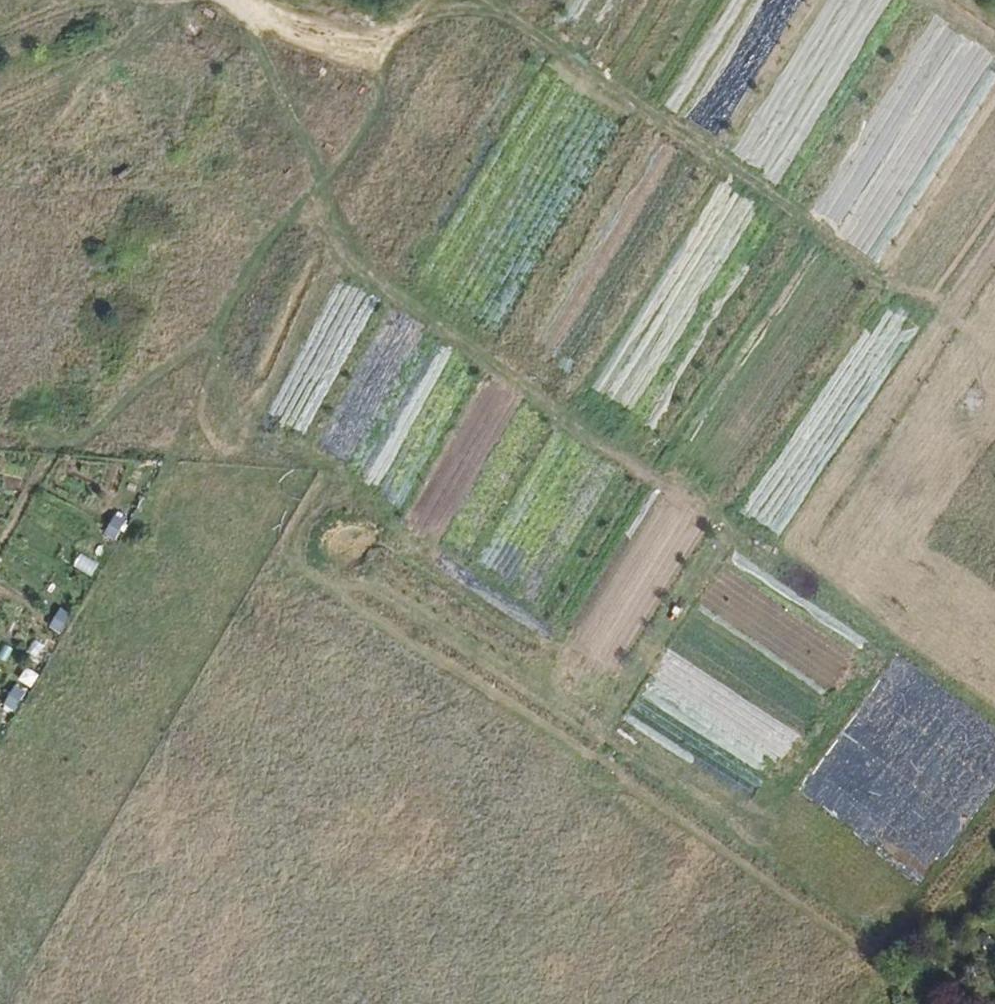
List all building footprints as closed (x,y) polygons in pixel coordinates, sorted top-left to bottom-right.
[(127,510),(118,509),(115,530),(124,530),(127,510)] [(78,555),(89,565),(101,552),(90,542),(78,555)] [(70,623),(62,618),(52,636),(59,641),(70,623)] [(25,666),(19,682),(34,688),(40,673),(25,666)] [(23,703),(16,698),(5,715),(13,719),(23,703)]
